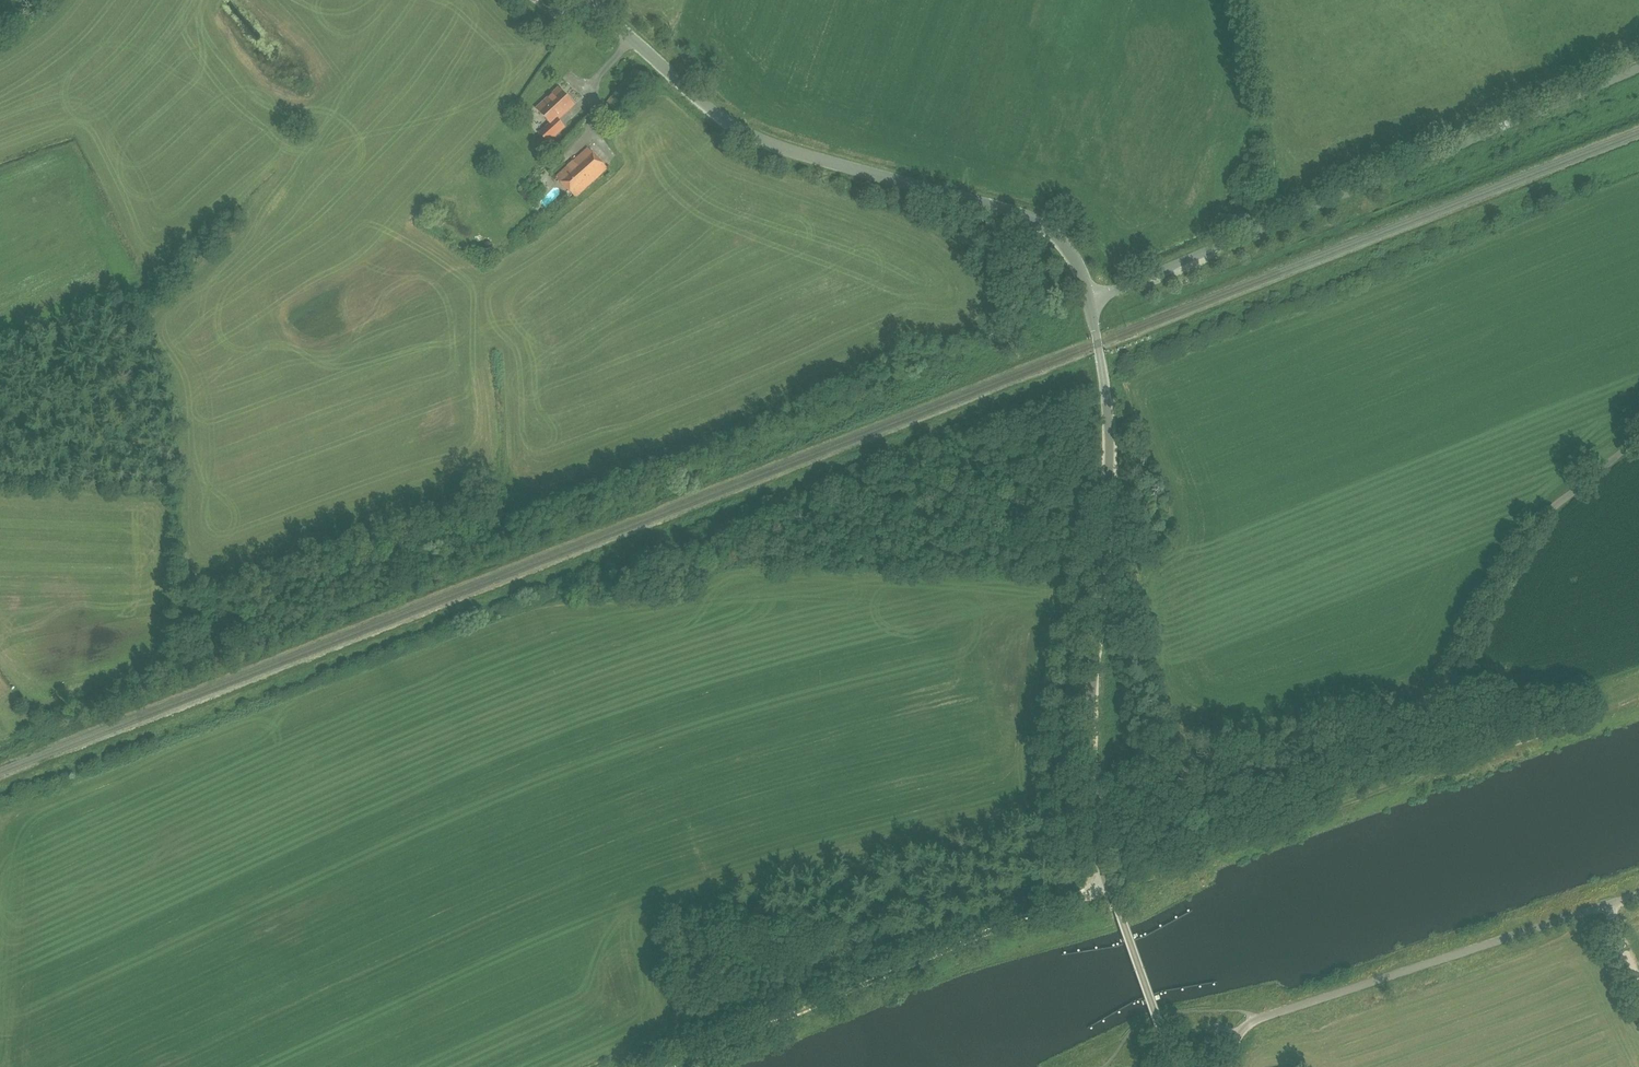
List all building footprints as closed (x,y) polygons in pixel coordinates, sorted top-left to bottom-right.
[(574,104),(558,86),(536,107),(552,125),(547,129),(554,136),(565,126),(558,119),(574,104)] [(555,176),(575,197),(607,167),(588,146),(555,176)] [(560,190),(544,200),(548,207),(565,197),(560,190)]
